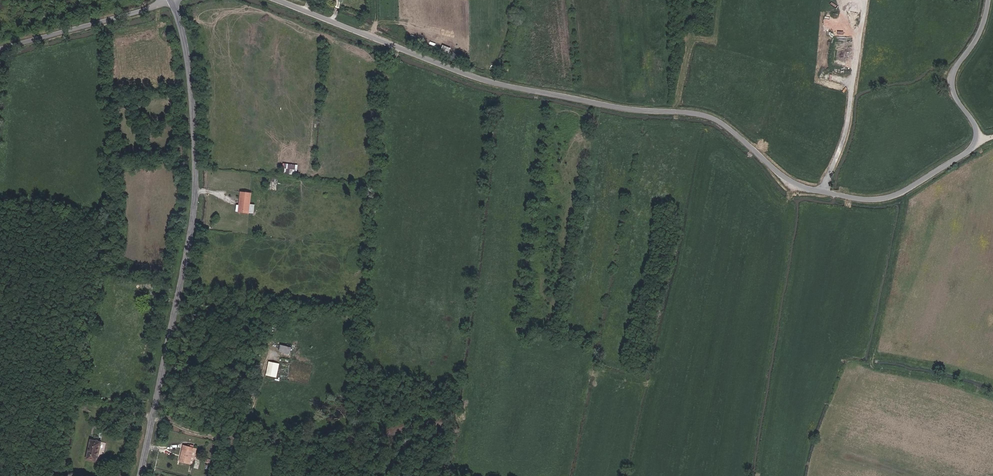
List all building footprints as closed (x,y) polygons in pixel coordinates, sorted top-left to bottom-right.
[(293,171),(298,171),(298,164),(285,163),(284,173),(293,174),(293,171)] [(227,202),(227,208),(238,209),(239,192),(231,192),(230,202),(227,202)] [(281,344),(279,351),(291,354),(293,347),(281,344)] [(277,377),(281,363),(270,360),(266,374),(277,377)] [(455,412),(463,414),(464,405),(457,403),(455,412)] [(98,462),(102,442),(89,440),(85,459),(98,462)] [(177,462),(185,464),(188,447),(189,445),(185,444),(185,446),(180,445),(177,462)]
